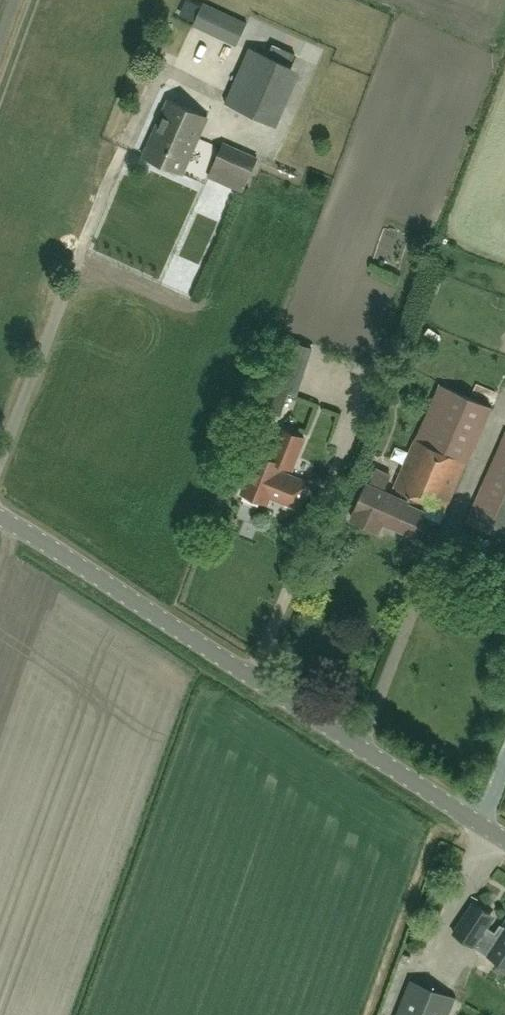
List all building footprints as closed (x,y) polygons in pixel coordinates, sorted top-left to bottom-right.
[(237,46),(247,24),(204,4),(194,26),(237,46)] [(277,126),(302,70),(249,48),(225,103),(277,126)] [(184,173),(210,115),(171,98),(146,156),(184,173)] [(249,179),(259,157),(226,143),(217,165),(249,179)] [(384,248),(380,259),(401,268),(413,238),(392,229),(384,248)] [(298,396),(309,361),(282,352),(279,361),(265,405),(283,411),(289,394),(298,396)] [(401,487),(398,495),(387,521),(418,534),(428,510),(424,508),(428,499),(449,508),(494,405),(446,384),(422,439),(418,438),(397,486),(401,487)] [(302,507),(311,483),(282,471),(284,464),(294,468),(307,437),(285,428),(273,458),(260,453),(245,492),(269,502),(272,495),(302,507)] [(504,533),(504,440),(471,518),(504,533)] [(398,495),(383,488),(390,474),(375,467),(354,517),(383,530),(387,521),(398,495)] [(499,934),(482,923),(490,911),(475,901),(455,932),(504,964),(504,925),(499,934)] [(455,998),(410,981),(397,1014),(448,1014),(455,998)]
